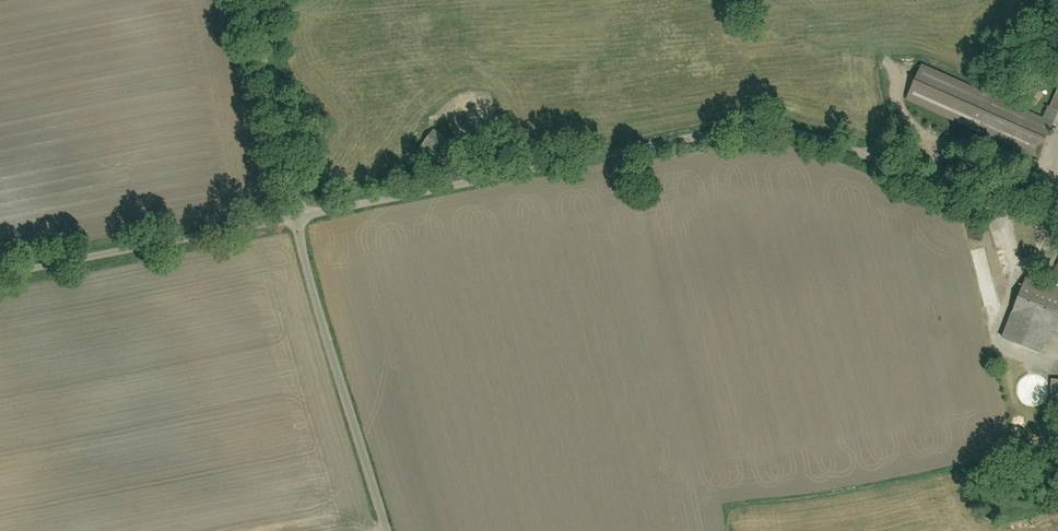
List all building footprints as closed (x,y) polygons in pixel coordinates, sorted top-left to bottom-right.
[(987,108),(976,135),(1038,160),(1049,133),(987,108)] [(433,131),(421,148),(447,166),(459,149),(433,131)] [(1048,244),(1035,278),(1028,275),(1002,342),(1043,358),(1053,332),(1057,333),(1057,248),(1048,244)] [(1017,395),(1019,402),(1027,408),(1037,409),(1044,405),(1049,398),(1049,391),(1046,383),(1040,379),(1034,377),(1026,379),(1020,384),(1018,389),(1017,395)]
